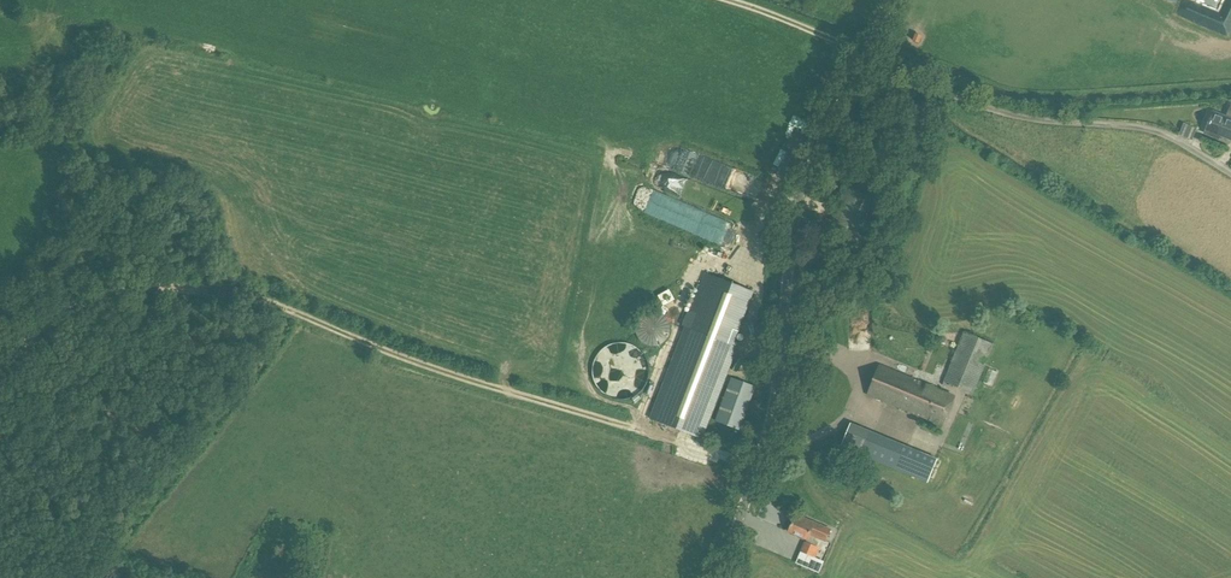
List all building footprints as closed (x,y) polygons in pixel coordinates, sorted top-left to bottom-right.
[(1226,118),(1214,113),(1205,133),(1218,138),(1219,135),(1230,140),(1230,106),(1226,118)] [(660,158),(664,141),(654,139),(650,155),(660,158)] [(626,192),(631,180),(618,175),(614,187),(626,192)] [(858,244),(873,197),(843,188),(829,234),(858,244)] [(650,418),(702,439),(737,348),(733,346),(753,292),(706,274),(690,313),(688,312),(683,325),(685,326),(650,418)] [(666,290),(657,294),(664,308),(673,304),(666,290)] [(944,381),(973,394),(993,345),(964,333),(944,381)] [(572,345),(597,351),(599,344),(574,338),(572,345)] [(608,393),(613,376),(570,365),(569,370),(552,365),(549,376),(608,393)] [(943,426),(955,397),(880,366),(868,395),(943,426)] [(755,388),(730,379),(714,423),(739,433),(755,388)] [(878,435),(851,424),(842,446),(869,457),(878,435)] [(912,449),(903,472),(928,482),(937,459),(912,449)] [(789,532),(807,540),(809,535),(826,542),(832,530),(802,518),(802,519),(796,517),(789,532)] [(816,558),(820,548),(806,543),(802,552),(816,558)]
